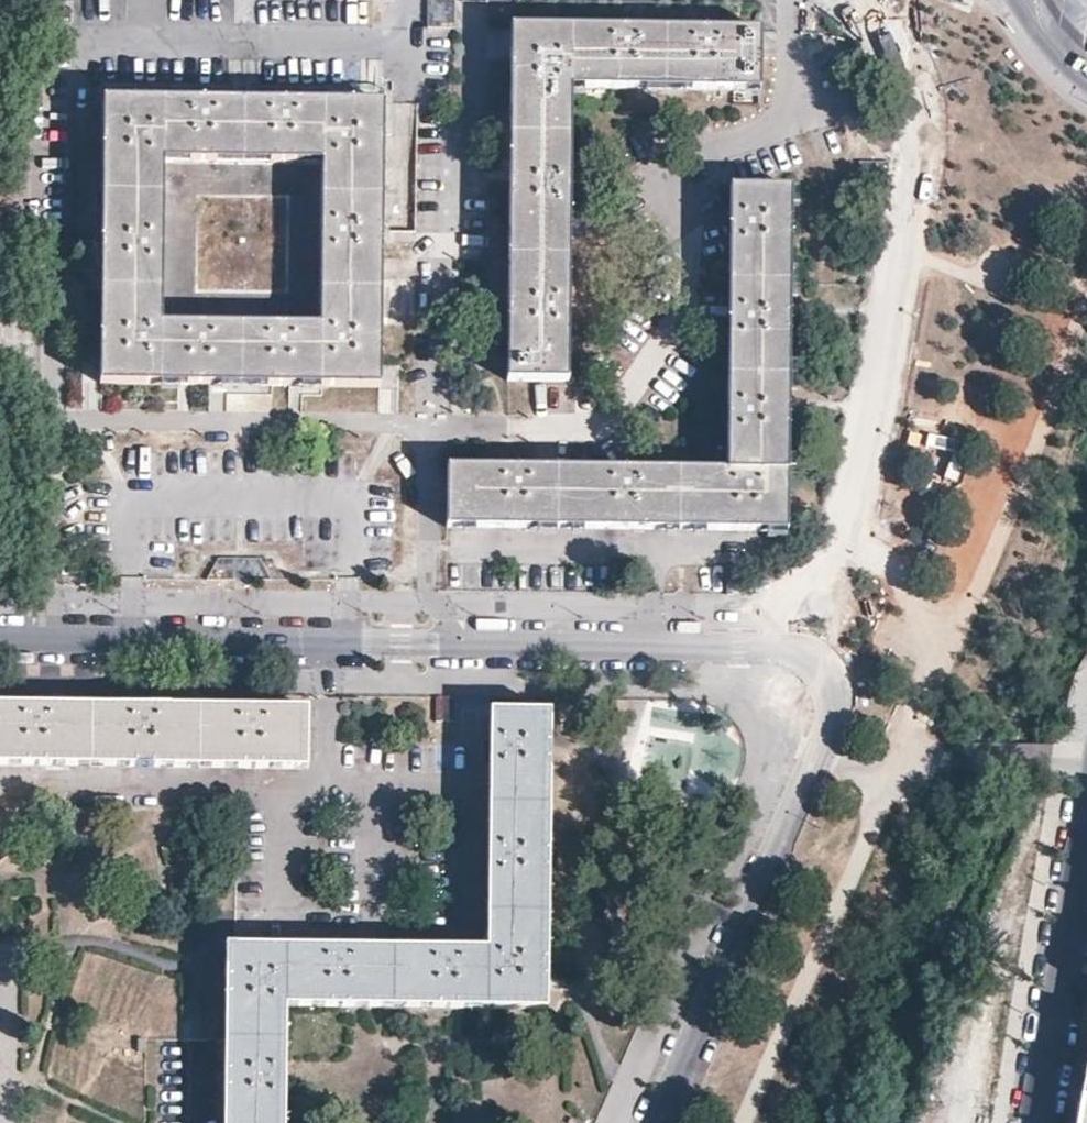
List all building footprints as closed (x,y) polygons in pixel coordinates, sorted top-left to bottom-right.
[(568,383),(571,91),(760,91),(761,32),(511,29),(511,50),(511,80),(511,117),(510,190),(508,319),(508,382),(568,383)] [(379,386),(381,261),(383,104),(103,100),(102,245),(100,384),(302,386),(379,386)] [(790,537),(793,397),(797,193),(736,191),(731,475),(448,469),(447,528),(635,533),(790,537)] [(306,769),(308,709),(0,706),(0,766),(306,769)] [(547,972),(550,713),(491,712),(490,851),(489,949),(413,949),(317,947),(228,946),(228,980),(226,1084),(226,1122),(286,1122),(288,1008),(547,1010),(547,972)]
